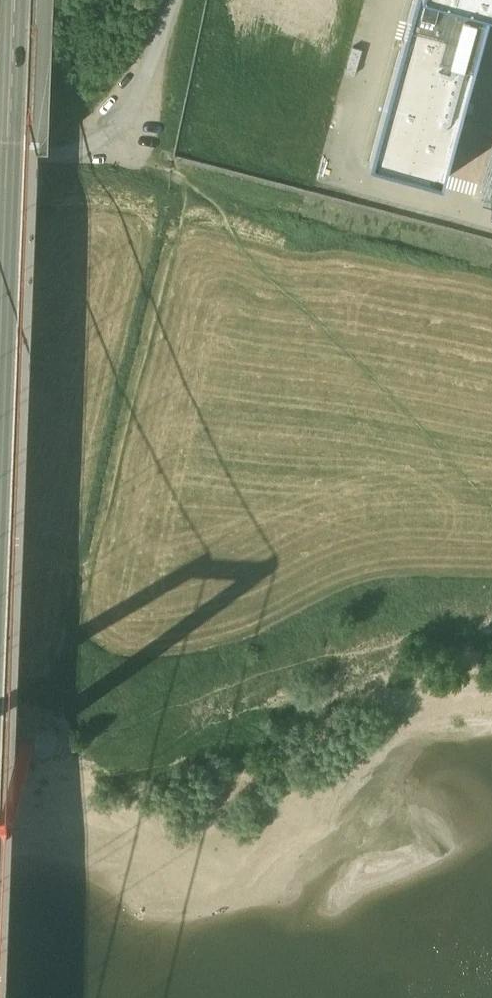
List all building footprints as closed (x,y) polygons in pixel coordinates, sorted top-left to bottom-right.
[(373,157),(443,176),(490,0),(415,0),(373,157)]
